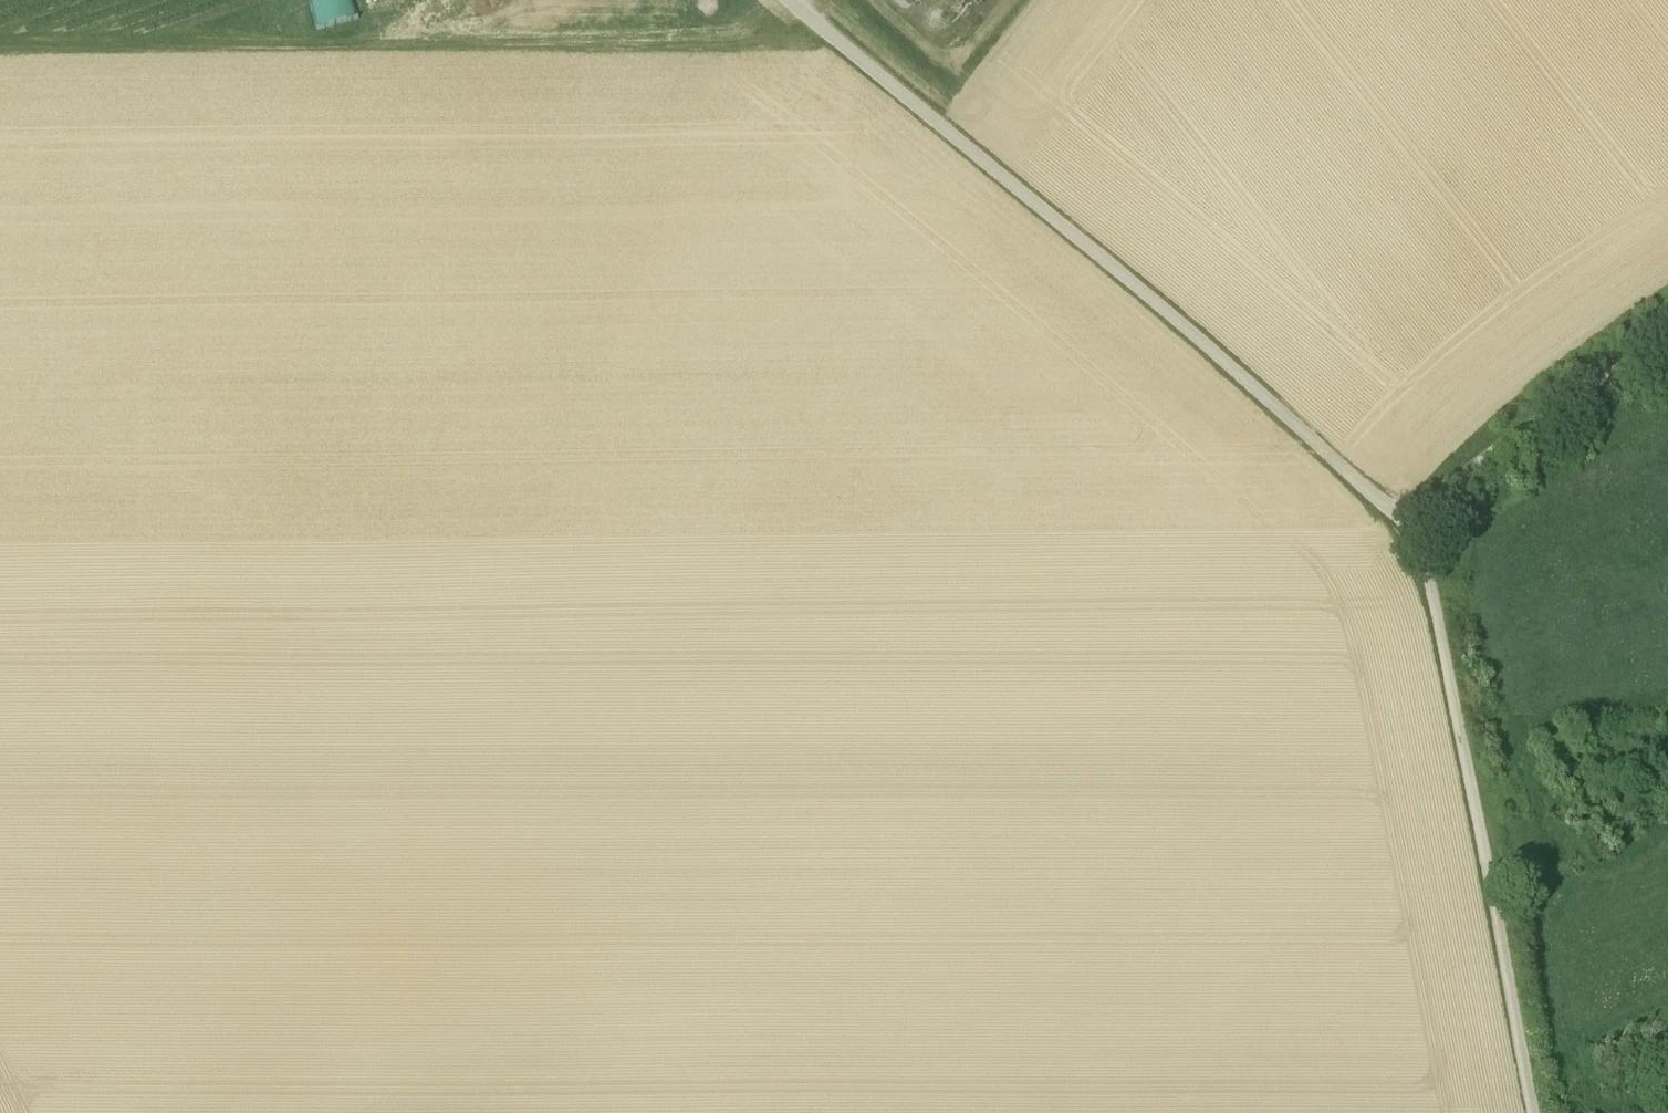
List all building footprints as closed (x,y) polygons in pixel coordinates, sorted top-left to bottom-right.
[(360,13),(356,0),(310,0),(318,25),(360,13)]
